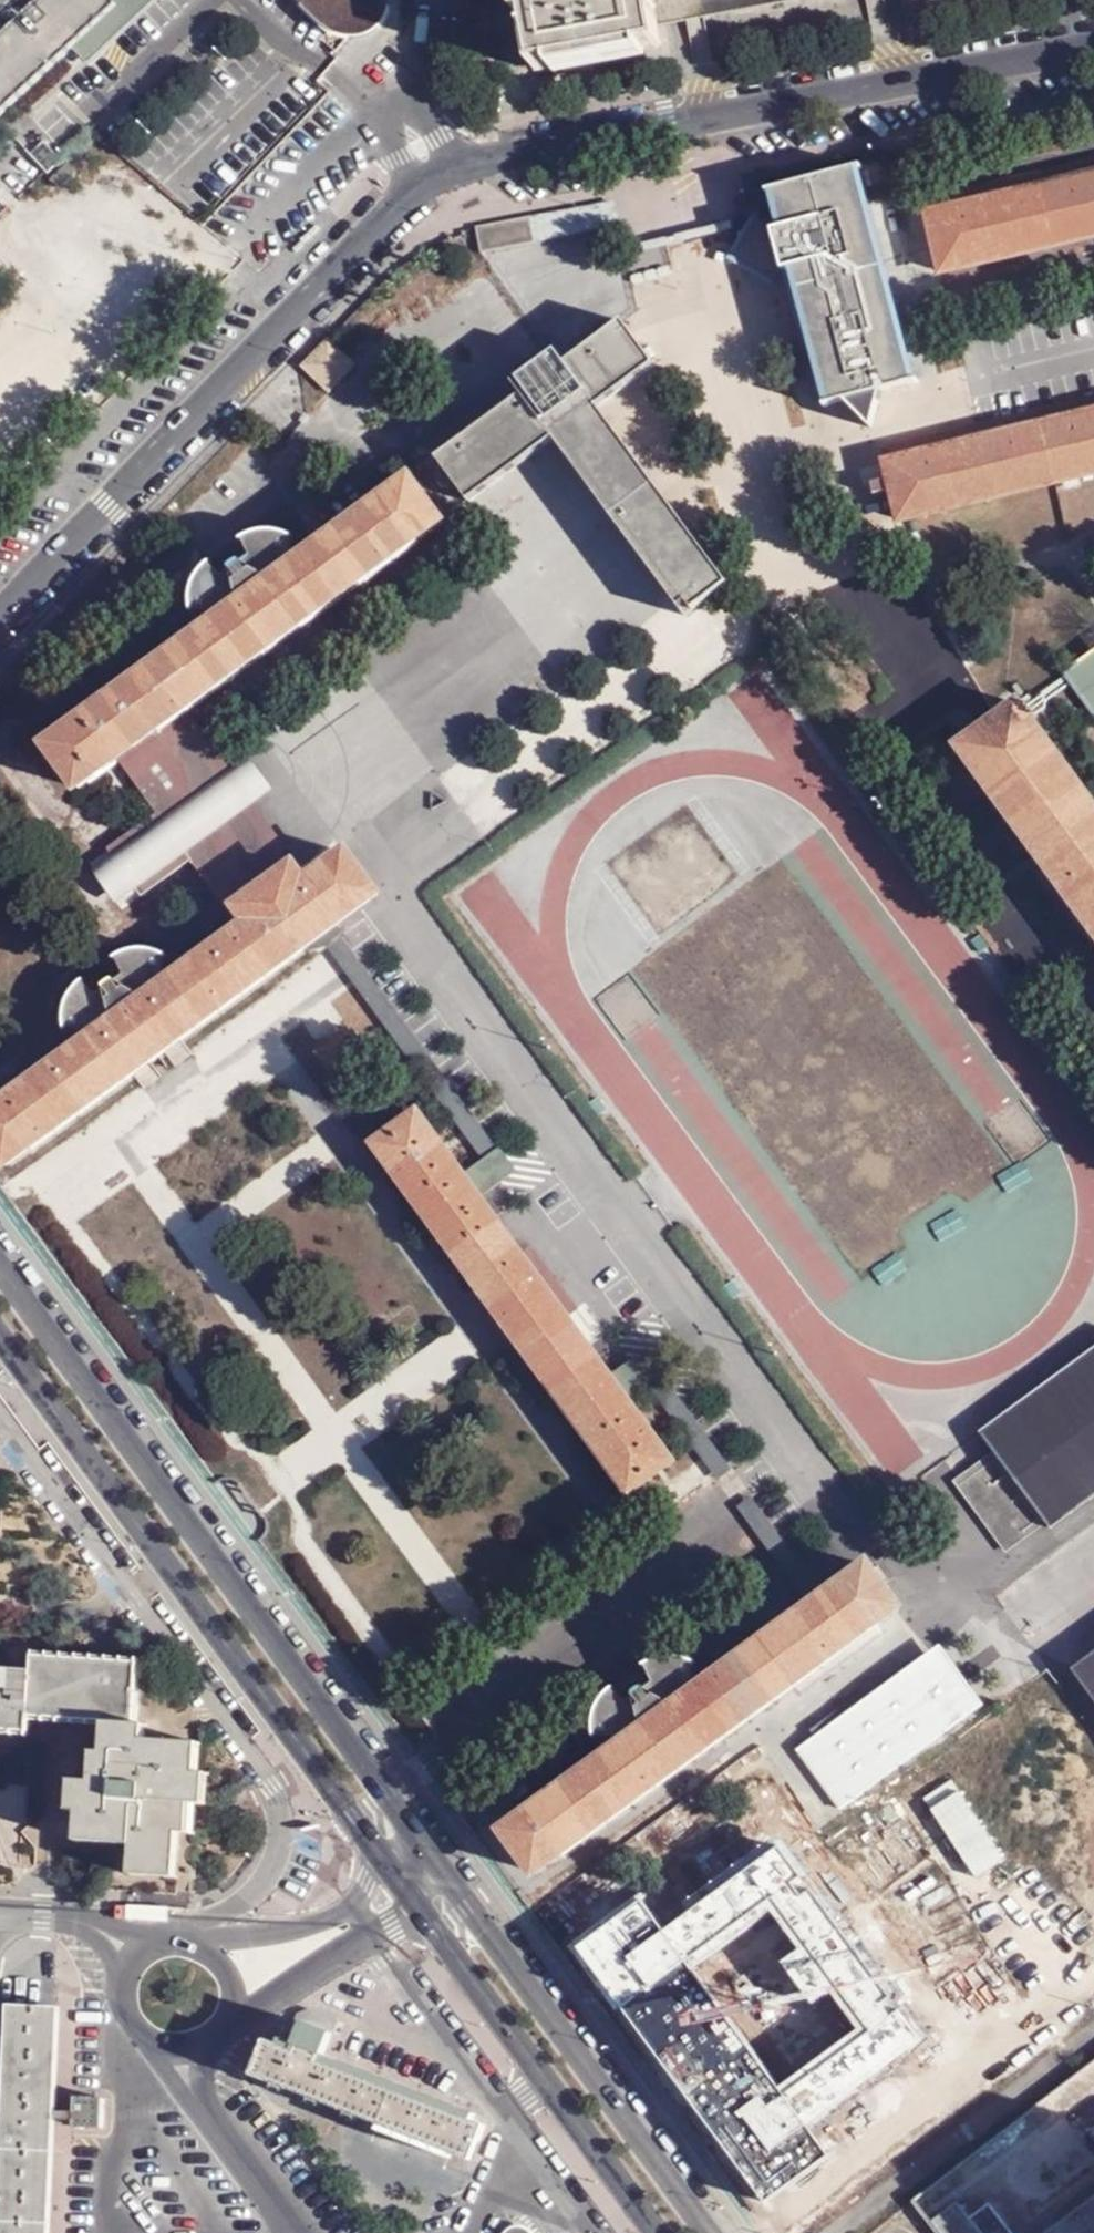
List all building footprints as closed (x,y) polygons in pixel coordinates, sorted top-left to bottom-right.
[(76,43),(101,20),(122,0),(0,0),(0,115),(76,43)] [(101,20),(116,38),(154,0),(122,0),(101,20)] [(330,33),(341,38),(351,39),(362,37),(373,32),(381,25),(388,17),(388,7),(381,0),(293,0),(330,33)] [(649,19),(645,0),(519,0),(522,12),(514,14),(517,36),(526,34),(533,70),(655,45),(649,19)] [(649,19),(752,0),(645,0),(649,19)] [(101,20),(76,43),(91,59),(116,38),(101,20)] [(828,403),(843,398),(880,389),(911,380),(885,276),(858,169),(775,189),(782,220),(760,225),(757,222),(738,254),(771,275),(794,267),(801,297),(828,403)] [(931,216),(944,273),(1093,238),(1093,177),(931,216)] [(619,226),(612,200),(529,217),(533,242),(619,226)] [(533,242),(529,217),(474,228),(478,253),(533,242)] [(630,255),(632,281),(670,278),(668,252),(630,255)] [(726,583),(714,568),(590,402),(648,358),(616,317),(560,358),(551,344),(539,353),(508,377),(518,391),(433,454),(462,494),(518,453),(521,456),(550,435),(671,600),(682,615),(726,583)] [(353,365),(327,339),(300,368),(326,394),(353,365)] [(880,389),(843,398),(869,426),(880,389)] [(887,461),(901,520),(1093,474),(1093,414),(887,461)] [(116,759),(176,715),(181,712),(417,542),(415,539),(440,523),(409,480),(385,499),(383,495),(287,566),(283,559),(289,536),(268,531),(257,532),(239,537),(249,557),(240,564),(239,561),(227,569),(229,572),(220,578),(205,563),(196,577),(189,593),(189,611),(211,612),(216,617),(122,685),(124,688),(44,745),(74,788),(116,759)] [(1060,668),(1093,715),(1093,714),(1093,643),(1060,668)] [(1049,748),(1062,737),(1029,691),(1016,702),(1012,698),(956,741),(975,766),(972,768),(1093,939),(1093,810),(1049,748)] [(225,912),(289,865),(247,808),(260,798),(235,765),(221,776),(176,715),(116,759),(155,811),(105,847),(109,853),(90,867),(119,906),(136,893),(140,898),(189,862),(225,912)] [(225,912),(236,926),(232,930),(230,927),(158,980),(154,975),(160,953),(153,951),(144,948),(131,947),(117,952),(112,956),(118,973),(111,979),(109,976),(98,984),(100,986),(92,994),(77,980),(63,998),(59,1012),(59,1028),(84,1029),(86,1032),(0,1095),(0,1161),(2,1163),(25,1146),(26,1148),(301,948),(334,924),(332,921),(373,892),(343,850),(301,878),(289,865),(225,912)] [(459,896),(482,919),(504,898),(481,875),(459,896)] [(334,924),(301,948),(311,960),(323,951),(338,940),(343,936),(334,924)] [(361,1054),(342,1028),(308,1052),(328,1079),(361,1054)] [(1014,1066),(968,1094),(984,1120),(1031,1092),(1014,1066)] [(477,1196),(460,1172),(427,1127),(423,1130),(411,1113),(368,1144),(381,1160),(377,1163),(605,1476),(610,1472),(623,1490),(664,1459),(652,1442),(656,1439),(624,1395),(607,1372),(477,1196)] [(492,1148),(477,1159),(460,1172),(477,1196),(514,1168),(496,1145),(492,1148)] [(1015,1203),(1035,1182),(1021,1170),(1001,1190),(1015,1203)] [(976,1428),(991,1448),(1045,1522),(1048,1526),(1093,1492),(1093,1343),(976,1428)] [(607,1372),(624,1395),(640,1383),(656,1371),(658,1369),(641,1346),(607,1372)] [(656,1371),(640,1383),(796,1594),(798,1592),(805,1587),(807,1588),(812,1584),(656,1371)] [(1045,1522),(991,1448),(949,1480),(1004,1554),(1045,1522)] [(810,1594),(804,1599),(686,1686),(683,1680),(689,1657),(678,1652),(661,1651),(649,1654),(639,1660),(649,1678),(638,1686),(636,1683),(628,1690),(629,1692),(619,1700),(607,1687),(596,1695),(591,1704),(589,1715),(589,1726),(590,1734),(613,1732),(617,1738),(522,1810),(523,1812),(499,1830),(531,1873),(555,1854),(557,1858),(840,1646),(871,1624),(868,1620),(891,1603),(860,1561),(838,1577),(835,1574),(810,1594)] [(805,1587),(798,1592),(804,1599),(810,1594),(807,1588),(805,1587)] [(840,1806),(989,1703),(945,1640),(796,1742),(840,1806)] [(1067,1670),(1093,1707),(1093,1650),(1067,1670)] [(23,1733),(24,1716),(99,1720),(97,1753),(88,1752),(86,1784),(68,1783),(67,1806),(79,1807),(77,1835),(132,1839),(130,1867),(166,1869),(168,1830),(182,1831),(184,1800),(205,1801),(207,1773),(190,1772),(192,1741),(130,1737),(131,1725),(126,1725),(130,1665),(30,1659),(29,1672),(0,1670),(0,1731),(23,1733)] [(680,1903),(686,1910),(662,1927),(642,1901),(647,1897),(642,1891),(566,1947),(760,2207),(828,2156),(806,2128),(927,2039),(774,1833),(680,1903)] [(321,1838),(314,1843),(322,1855),(329,1849),(321,1838)] [(42,2117),(43,2107),(49,2006),(5,2004),(0,2096),(0,2232),(35,2232),(42,2117)] [(263,2037),(249,2071),(469,2158),(482,2122),(470,2117),(472,2112),(320,2050),(327,2030),(299,2019),(289,2047),(263,2037)] [(101,2097),(74,2096),(73,2108),(43,2107),(42,2117),(72,2119),(72,2124),(100,2125),(101,2097)] [(1047,2232),(1093,2232),(1093,2196),(1047,2232)] [(939,2232),(1012,2232),(989,2204),(969,2219),(956,2202),(931,2222),(939,2232)] [(533,2227),(524,2222),(518,2221),(512,2224),(503,2232),(538,2232),(533,2227)]
